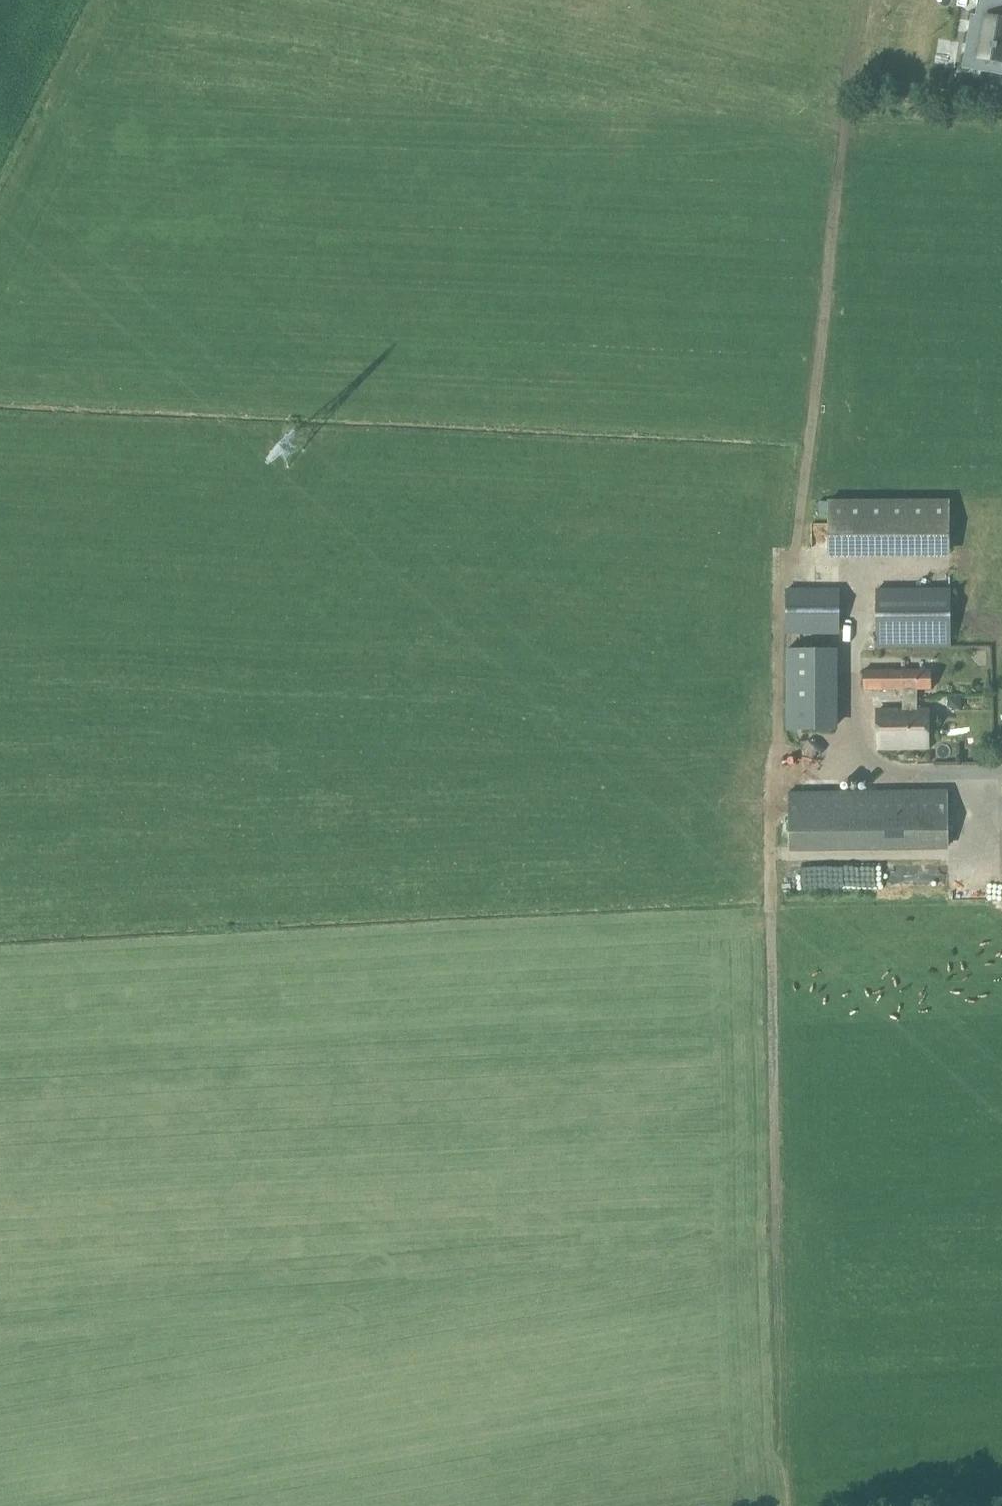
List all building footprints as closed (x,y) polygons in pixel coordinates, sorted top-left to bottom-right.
[(962,68),(1001,75),(1001,0),(978,0),(976,15),(971,14),(962,68)] [(828,551),(949,549),(948,501),(827,502),(828,551)] [(786,634),(840,634),(840,588),(786,588),(786,634)] [(950,588),(878,589),(878,643),(950,643),(950,588)] [(879,749),(881,749),(929,748),(928,709),(918,710),(917,689),(931,688),(931,670),(865,671),(865,689),(903,688),(903,710),(878,710),(879,749)] [(802,761),(831,762),(832,735),(803,734),(802,761)] [(790,851),(950,849),(949,789),(881,790),(789,792),(790,851)]
